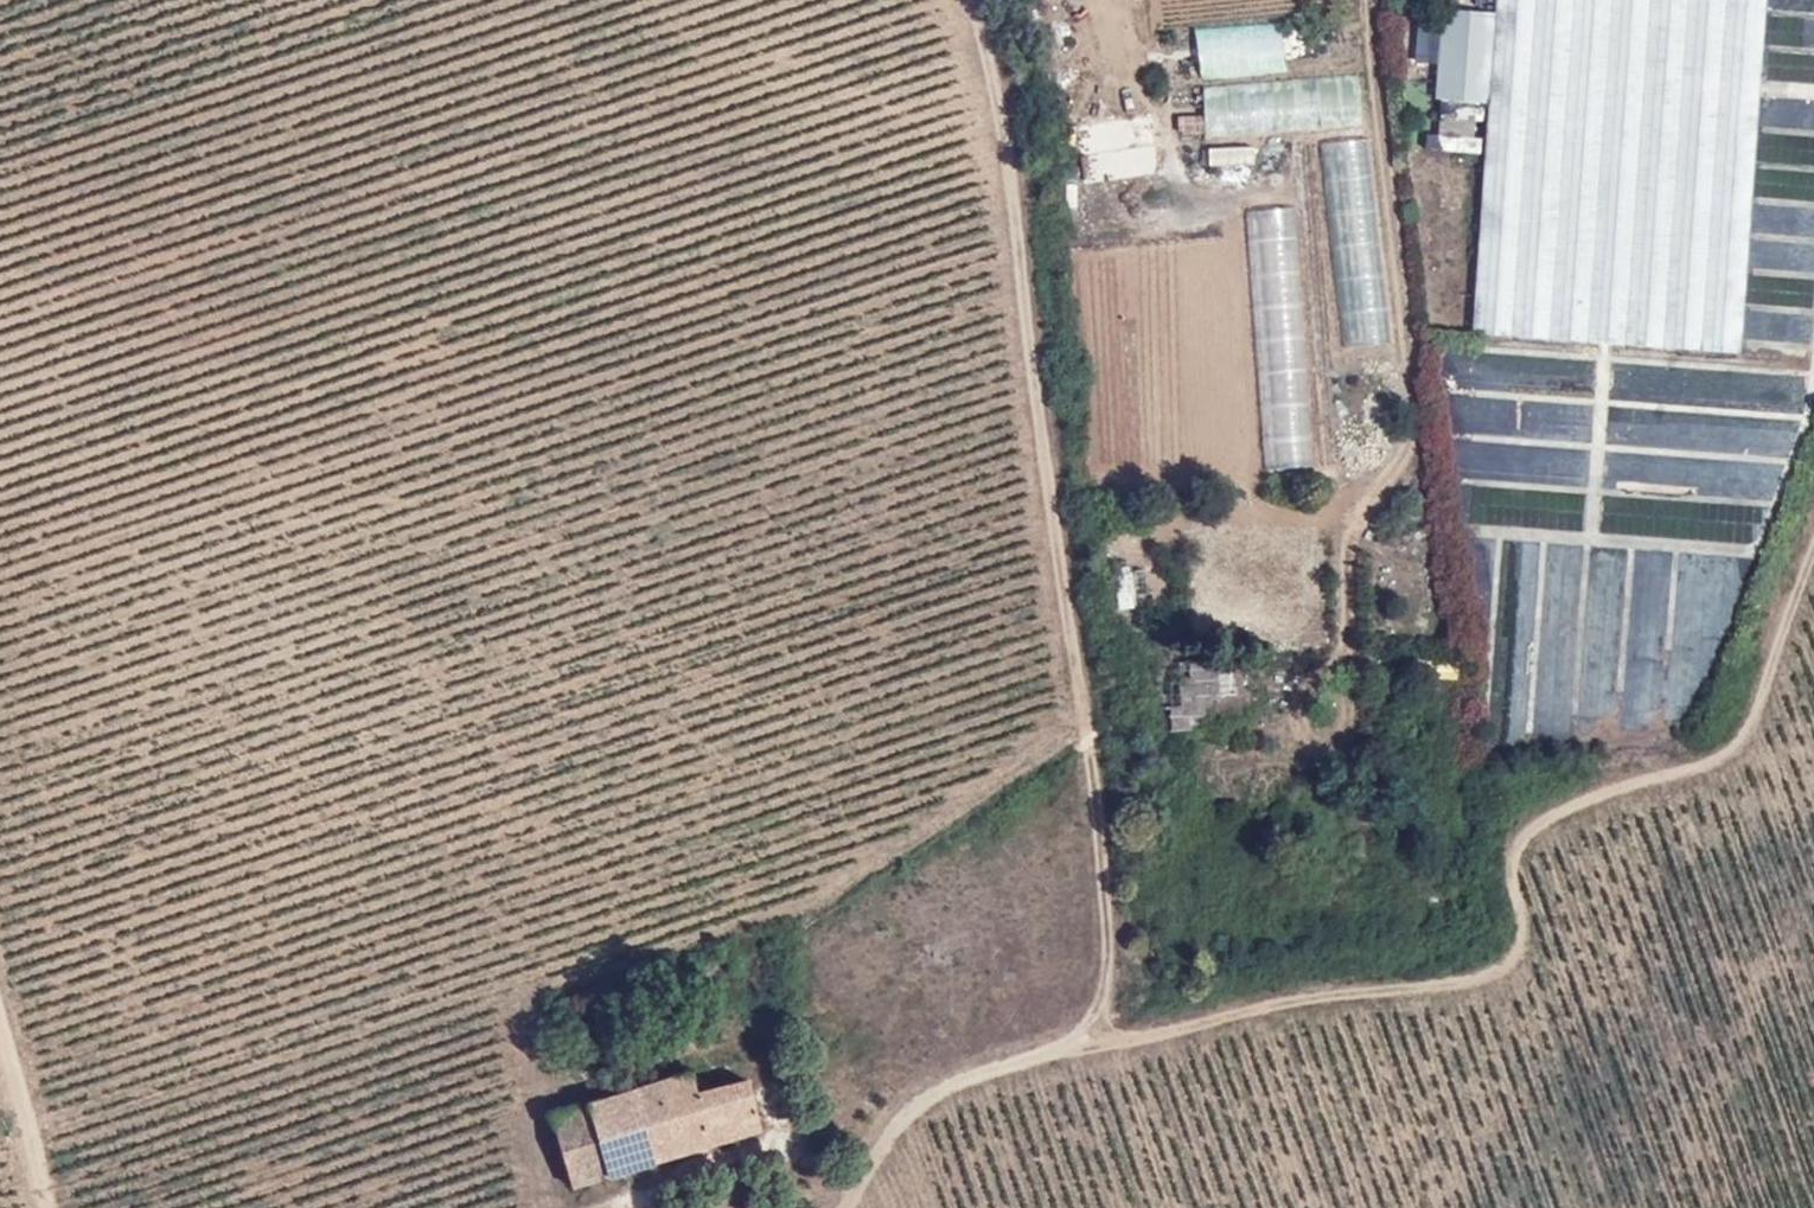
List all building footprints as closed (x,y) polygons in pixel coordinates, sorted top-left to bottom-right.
[(1764,0),(1497,0),(1496,7),(1443,4),(1437,92),(1490,96),(1474,328),(1738,345),(1764,0)] [(1204,79),(1287,73),(1284,21),(1200,27),(1204,79)] [(1364,73),(1299,77),(1303,129),(1367,125),(1364,73)] [(1211,136),(1300,131),(1296,76),(1207,81),(1211,136)] [(1149,118),(1077,127),(1084,184),(1156,175),(1149,118)] [(1362,148),(1322,152),(1342,352),(1382,348),(1362,148)] [(1287,212),(1245,216),(1264,469),(1306,465),(1287,212)] [(1472,398),(1472,413),(1508,413),(1509,398),(1472,398)] [(736,1079),(731,1061),(553,1115),(572,1183),(759,1126),(745,1076),(736,1079)]
